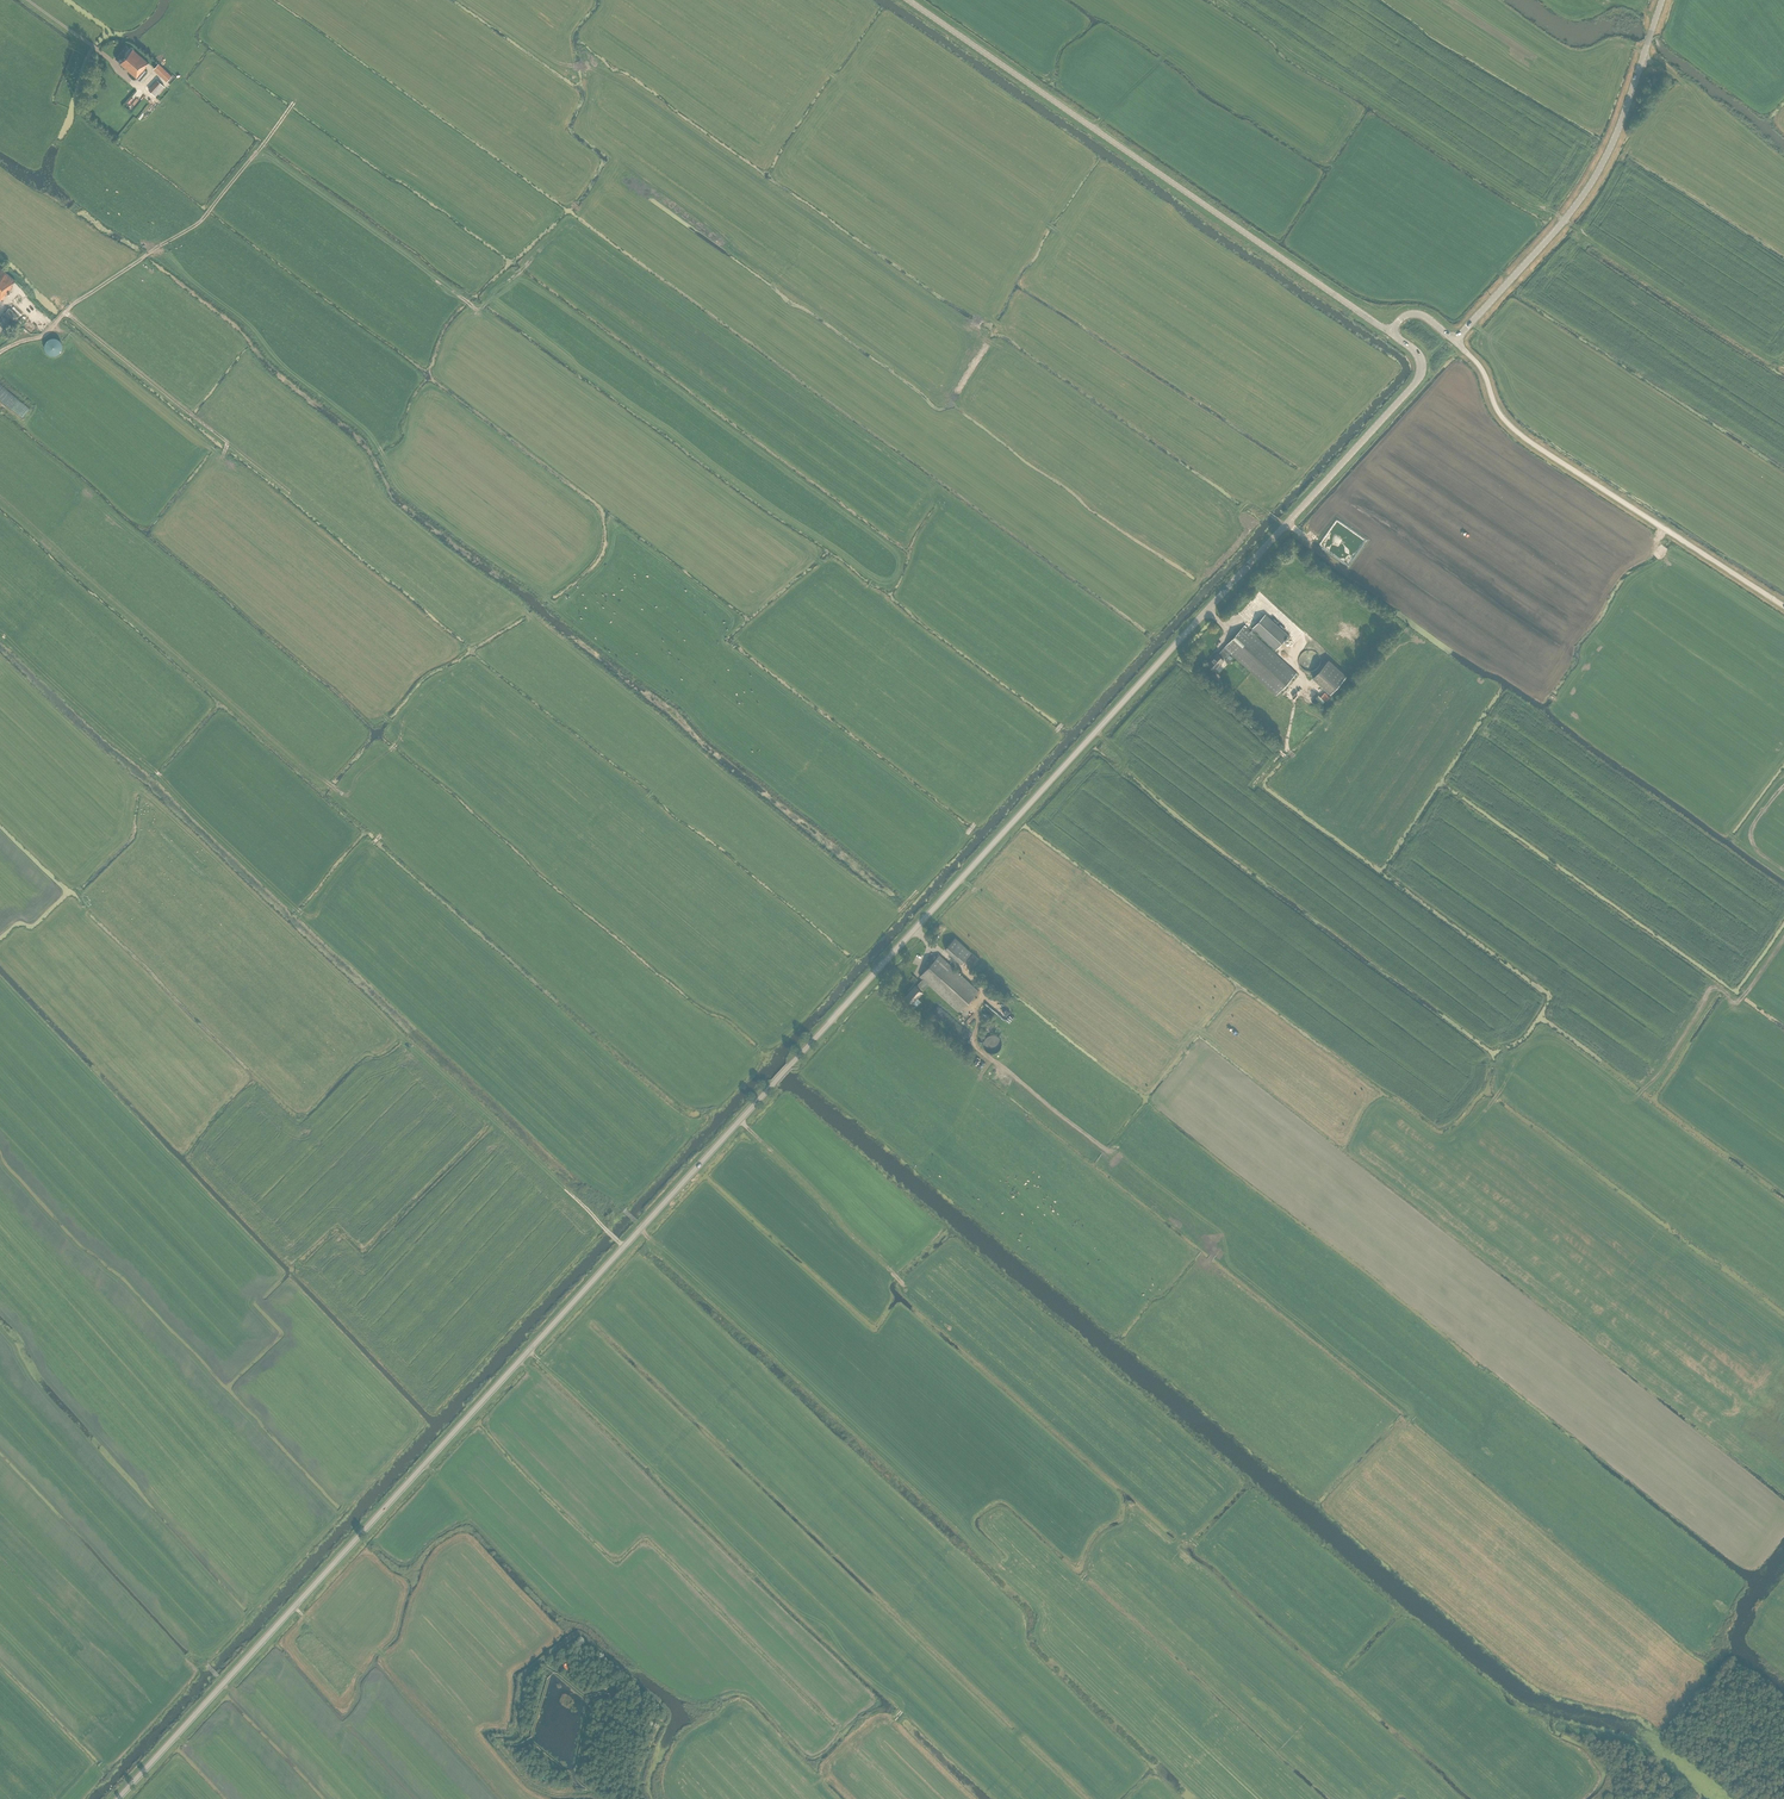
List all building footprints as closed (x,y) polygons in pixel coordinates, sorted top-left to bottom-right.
[(134,51),(134,50),(131,47),(129,49),(126,46),(115,59),(120,63),(120,64),(136,78),(140,81),(147,72),(144,69),(145,68),(144,67),(148,63),(134,51)] [(154,69),(167,82),(172,76),(159,64),(154,69)] [(164,87),(159,82),(150,91),(155,96),(164,87)] [(3,302),(1,300),(12,286),(11,285),(15,281),(0,268),(0,305),(3,302)] [(9,308),(0,318),(0,332),(9,321),(8,320),(10,317),(13,320),(17,315),(9,308)] [(55,338),(53,338),(52,338),(51,339),(49,339),(48,340),(47,341),(46,342),(45,344),(45,345),(45,347),(45,348),(45,350),(46,351),(47,352),(48,353),(49,354),(51,355),(52,355),(53,355),(55,355),(56,355),(58,354),(59,353),(60,352),(61,351),(61,350),(62,348),(62,347),(62,345),(61,344),(61,342),(60,341),(59,340),(58,339),(56,339),(55,338)] [(1315,597),(1308,608),(1316,613),(1323,602),(1315,597)] [(1289,636),(1265,614),(1252,628),(1253,629),(1251,631),(1244,626),(1218,654),(1217,654),(1207,664),(1214,671),(1224,660),(1223,659),(1230,652),(1276,695),(1296,674),(1273,653),(1253,633),(1255,631),(1276,650),(1289,636)] [(1310,650),(1309,650),(1308,650),(1307,650),(1307,651),(1306,651),(1305,651),(1304,652),(1303,652),(1302,653),(1301,654),(1301,655),(1300,656),(1300,657),(1299,657),(1299,658),(1299,659),(1299,660),(1299,661),(1299,662),(1299,663),(1299,664),(1300,665),(1300,666),(1300,667),(1301,667),(1301,668),(1302,668),(1303,669),(1304,670),(1305,670),(1306,671),(1307,671),(1309,672),(1310,672),(1311,672),(1312,671),(1314,671),(1315,670),(1316,670),(1317,669),(1317,668),(1318,668),(1318,667),(1319,667),(1319,666),(1320,665),(1320,664),(1320,663),(1320,662),(1320,661),(1320,660),(1320,659),(1320,658),(1320,657),(1319,656),(1319,655),(1318,654),(1317,653),(1316,652),(1315,651),(1313,651),(1312,650),(1311,650),(1310,650)] [(1330,694),(1346,676),(1329,660),(1312,678),(1330,694)] [(1315,696),(1324,701),(1327,696),(1317,691),(1315,696)] [(961,964),(971,953),(955,938),(945,949),(961,964)] [(979,991),(940,955),(920,977),(923,979),(916,986),(905,997),(913,1003),(923,992),(922,992),(928,985),(959,1013),(979,991)] [(992,1053),(993,1053),(994,1053),(995,1053),(996,1053),(997,1053),(997,1052),(999,1051),(1000,1050),(1001,1049),(1001,1048),(1001,1047),(1002,1046),(1002,1045),(1002,1044),(1002,1043),(1002,1042),(1001,1041),(1001,1040),(1000,1039),(1000,1038),(999,1038),(998,1037),(997,1036),(996,1036),(995,1035),(994,1035),(993,1035),(991,1035),(990,1035),(989,1035),(988,1036),(987,1037),(986,1037),(985,1038),(985,1039),(984,1040),(984,1041),(984,1042),(983,1043),(983,1044),(983,1045),(983,1046),(984,1046),(984,1047),(984,1048),(985,1049),(985,1050),(986,1051),(987,1051),(987,1052),(988,1052),(989,1053),(990,1053),(992,1053)] [(567,1672),(571,1667),(567,1663),(562,1668),(567,1672)]
